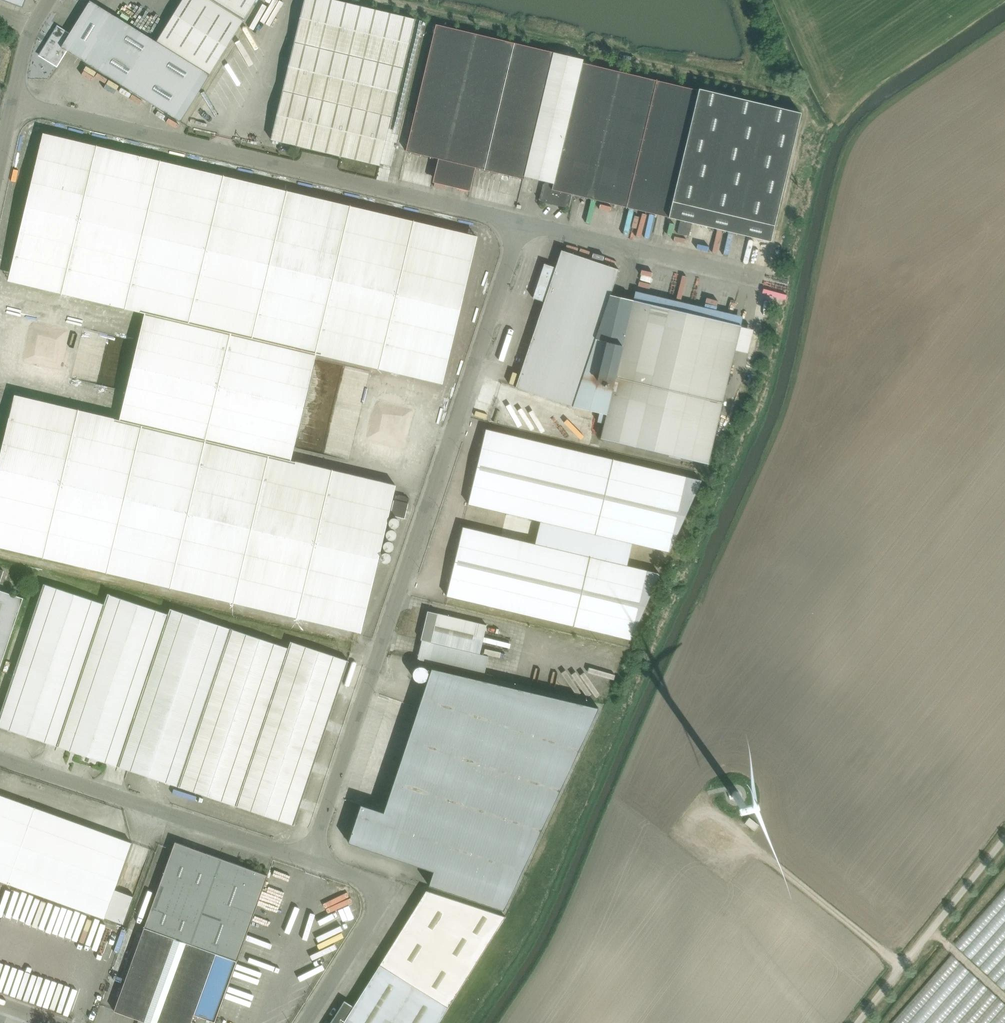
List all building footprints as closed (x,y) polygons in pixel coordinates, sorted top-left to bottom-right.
[(39,55),(57,66),(66,50),(180,122),(256,0),(182,0),(156,42),(90,0),(69,34),(57,26),(39,55)] [(271,139),(380,165),(415,19),(335,0),(304,0),(271,139)] [(698,90),(582,62),(583,59),(436,24),(405,151),(524,179),(524,176),(553,183),(553,184),(546,183),(543,184),(540,198),(542,201),(566,207),(568,205),(571,194),(668,217),(699,90),(698,90)] [(221,75),(239,79),(241,69),(223,65),(221,75)] [(252,87),(254,73),(242,72),(240,85),(252,87)] [(770,241),(801,113),(699,88),(698,90),(699,90),(668,217),(680,220),(677,233),(689,236),(692,222),(770,241)] [(0,441),(0,547),(360,632),(395,485),(290,460),(316,353),(442,383),(477,236),(43,133),(8,280),(145,313),(120,420),(15,395),(3,442),(0,441)] [(573,208),(581,210),(583,197),(576,195),(573,208)] [(630,214),(628,226),(639,228),(641,216),(630,214)] [(657,242),(668,244),(669,237),(658,235),(657,242)] [(754,263),(756,249),(744,248),(742,261),(754,263)] [(610,294),(619,269),(561,250),(555,267),(544,263),(533,298),(544,301),(532,336),(521,332),(510,366),(521,370),(515,387),(573,407),(573,406),(610,294)] [(765,284),(769,269),(764,268),(760,283),(765,284)] [(637,269),(636,280),(648,281),(649,269),(637,269)] [(708,463),(741,325),(610,294),(573,406),(606,415),(601,438),(708,463)] [(486,429),(468,504),(669,551),(701,480),(486,429)] [(404,518),(409,498),(395,495),(390,515),(404,518)] [(462,527),(446,595),(630,639),(659,573),(462,527)] [(0,714),(0,727),(293,825),(348,661),(291,641),(288,648),(170,608),(168,614),(108,594),(104,604),(44,584),(0,714)] [(0,590),(0,668),(23,598),(0,590)] [(479,654),(487,625),(427,611),(420,640),(422,640),(417,659),(484,675),(488,656),(479,654)] [(587,662),(585,676),(611,680),(613,667),(587,662)] [(598,707),(431,668),(383,811),(361,804),(348,842),(433,870),(429,885),(504,910),(598,707)] [(104,919),(131,843),(44,811),(45,808),(17,798),(16,801),(0,795),(0,882),(104,919)] [(748,829),(753,822),(743,815),(738,821),(748,829)] [(114,1010),(149,1022),(190,1022),(194,1014),(211,1020),(233,959),(237,961),(267,875),(175,842),(114,1010)] [(974,905),(978,912),(983,914),(979,916),(983,924),(991,920),(987,930),(981,934),(975,931),(974,932),(976,934),(960,928),(957,936),(948,941),(1004,992),(1004,870),(974,905)] [(505,916),(426,890),(353,1007),(345,1002),(331,1022),(438,1022),(505,916)] [(313,920),(326,913),(324,908),(311,915),(313,920)]
